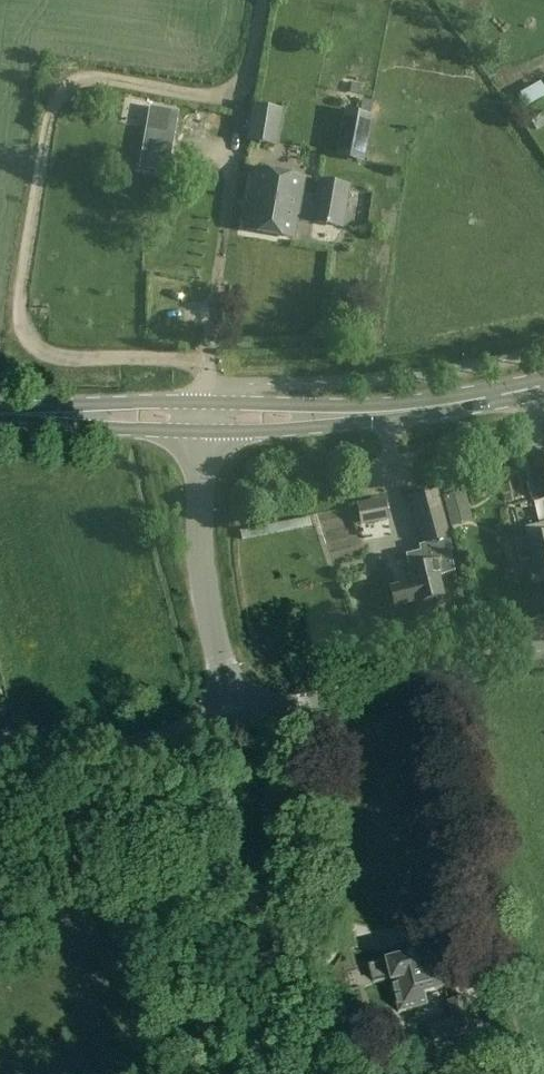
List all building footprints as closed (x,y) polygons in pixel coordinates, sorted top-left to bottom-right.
[(278,147),(284,111),(253,105),(246,142),(278,147)] [(146,129),(173,134),(177,112),(150,107),(146,129)] [(365,164),(374,116),(344,110),(335,158),(365,164)] [(141,148),(137,166),(150,168),(153,151),(141,148)] [(248,225),(248,229),(293,237),(296,218),(313,220),(313,221),(343,227),(350,186),(319,181),(316,200),(300,197),(303,178),(258,170),(248,225)] [(535,458),(543,495),(543,494),(543,457),(535,458)] [(454,494),(443,497),(451,527),(462,524),(454,494)] [(364,521),(391,515),(387,500),(361,505),(364,521)] [(424,544),(449,537),(441,506),(415,512),(424,544)] [(514,542),(519,562),(533,559),(536,572),(540,571),(542,574),(543,573),(543,522),(526,527),(529,538),(528,539),(514,542)] [(412,582),(391,587),(396,607),(418,601),(423,600),(433,598),(445,594),(440,575),(444,574),(456,571),(451,552),(453,552),(449,537),(424,544),(419,545),(421,551),(407,555),(407,557),(410,567),(409,568),(412,582)] [(389,981),(390,981),(397,1012),(425,1005),(422,992),(443,987),(434,948),(384,960),(384,961),(368,965),(373,983),(388,979),(389,981)] [(429,1024),(433,1041),(473,1031),(464,997),(447,1001),(451,1019),(429,1024)]
